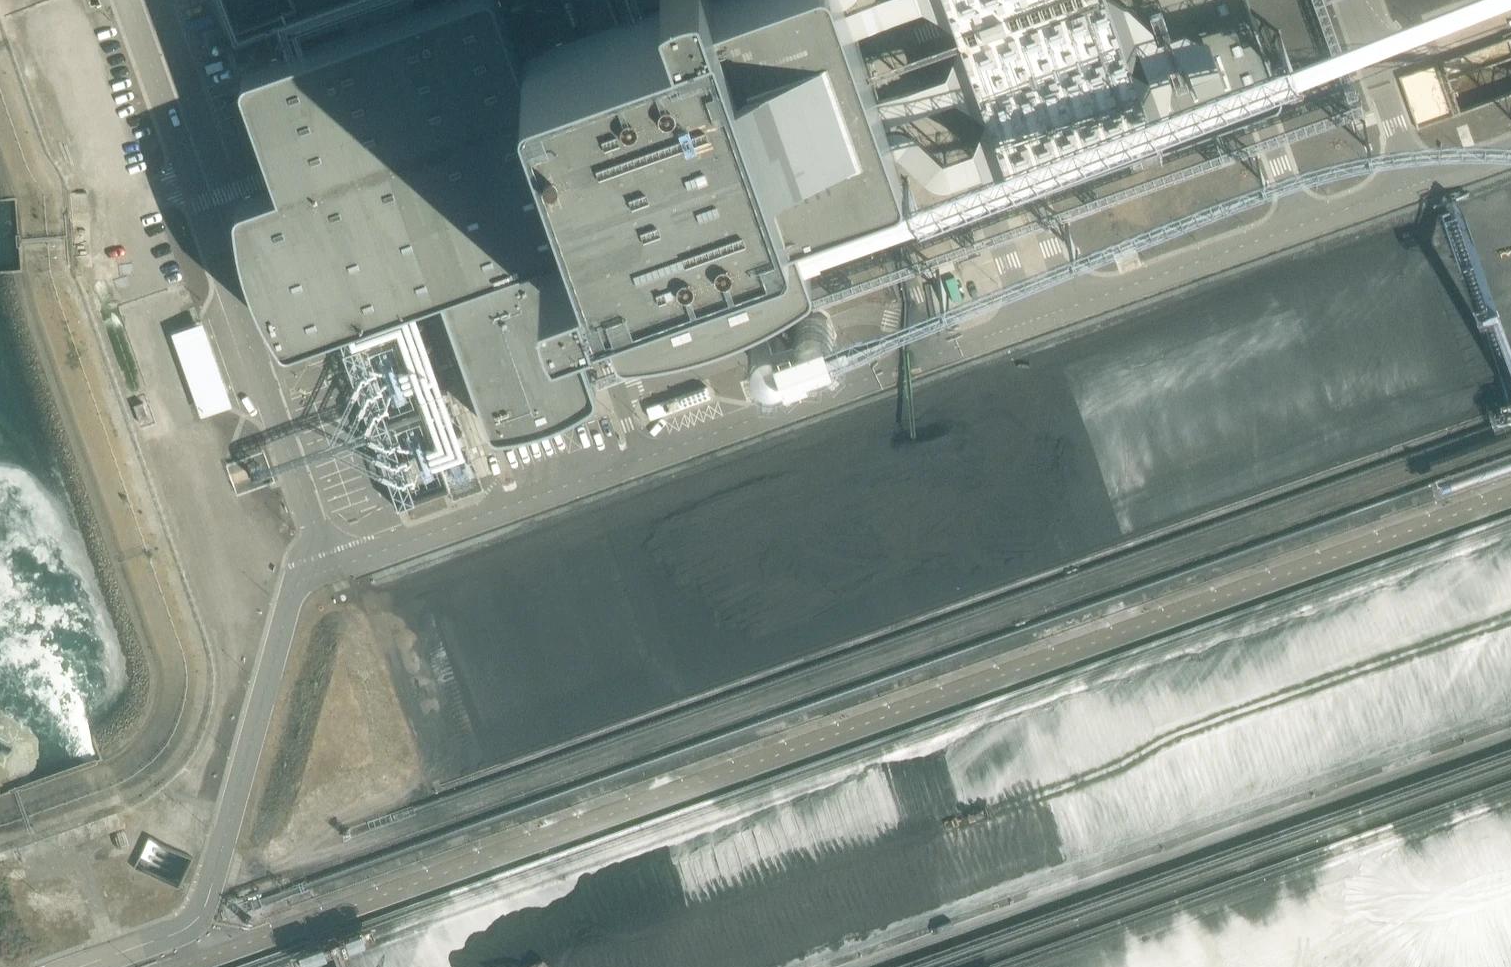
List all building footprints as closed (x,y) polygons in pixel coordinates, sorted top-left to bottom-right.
[(779,114),(792,109),(776,63),(763,68),(743,12),(752,9),(749,0),(637,0),(639,7),(630,10),(626,12),(626,13),(619,16),(520,52),(501,0),(436,0),(250,65),(247,65),(245,65),(243,66),(241,67),(239,69),(238,71),(237,73),(236,75),(235,77),(273,183),(242,194),(240,195),(238,196),(236,198),(234,199),(233,201),(232,202),(231,204),(232,221),(234,238),(237,254),(241,270),(247,286),(254,302),(263,316),(272,330),(282,344),(285,345),(288,345),(289,345),(292,344),(295,343),(332,329),(349,323),(427,295),(435,292),(484,427),(486,430),(487,431),(490,434),(493,435),(496,437),(508,436),(520,434),(532,431),(543,428),(554,423),(565,418),(576,413),(586,406),(595,399),(596,398),(597,396),(597,395),(598,393),(598,391),(598,390),(598,388),(598,386),(597,385),(573,317),(601,307),(614,344),(626,343),(637,342),(648,341),(658,339),(669,337),(680,335),(691,332),(702,330),(712,326),(711,323),(723,318),(735,314),(747,308),(758,303),(769,297),(781,291),(792,284),(802,277),(813,270),(798,230),(792,212),(811,205),(779,114)] [(92,267),(85,193),(69,194),(72,219),(74,248),(76,268),(92,267)] [(204,320),(172,330),(201,415),(233,404),(204,320)] [(686,406),(680,385),(644,395),(651,416),(686,406)] [(21,864),(125,828),(120,812),(96,821),(79,827),(62,834),(44,840),(16,850),(21,864)]
